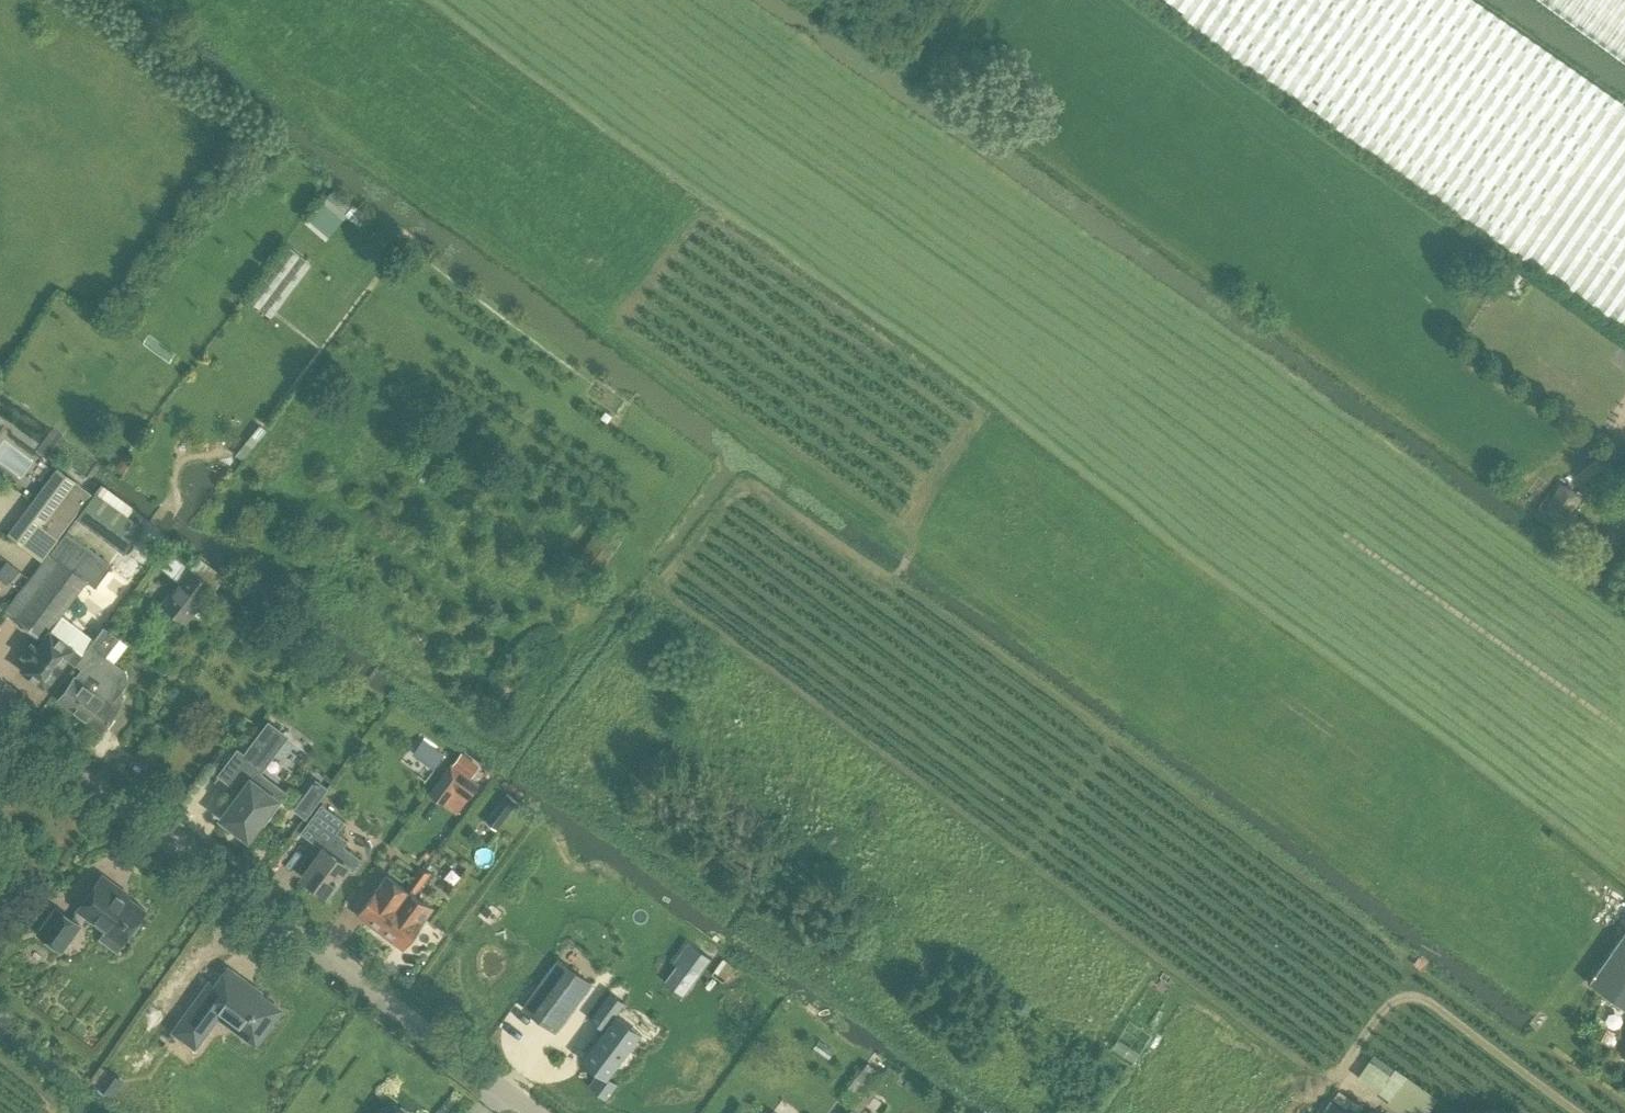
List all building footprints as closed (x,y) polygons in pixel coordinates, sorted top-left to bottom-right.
[(1479,0),(1168,0),(1183,10),(1177,19),(1515,254),(1624,331),(1624,102),(1479,0)] [(1624,59),(1624,0),(1544,0),(1624,59)] [(359,226),(367,217),(331,188),(303,221),(326,240),(347,215),(359,226)] [(290,244),(250,297),(273,314),(313,261),(290,244)] [(42,525),(50,515),(76,481),(58,467),(8,534),(42,559),(58,537),(42,525)] [(1563,525),(1582,497),(1561,482),(1541,510),(1563,525)] [(124,554),(148,522),(99,486),(76,518),(124,554)] [(80,543),(66,533),(51,554),(49,553),(5,611),(43,640),(38,646),(32,641),(22,654),(28,659),(21,669),(46,687),(67,658),(76,664),(77,663),(78,664),(91,646),(89,645),(57,621),(87,580),(95,586),(110,566),(109,565),(116,556),(94,539),(87,548),(80,543)] [(186,624),(214,589),(165,550),(155,563),(178,581),(160,605),(186,624)] [(19,570),(7,561),(0,570),(0,576),(9,583),(19,570)] [(126,669),(107,655),(120,638),(103,626),(89,645),(91,646),(78,664),(82,667),(75,678),(74,677),(60,698),(103,729),(118,709),(111,704),(119,694),(128,682),(128,678),(127,673),(126,669)] [(228,807),(233,811),(227,819),(248,835),(261,818),(264,820),(285,792),(257,771),(283,735),(282,733),(283,731),(268,720),(244,753),(237,748),(219,772),(233,783),(235,780),(244,786),(228,807)] [(427,735),(407,760),(427,777),(447,752),(427,735)] [(478,766),(462,754),(461,755),(455,763),(471,775),(477,766),(478,766)] [(468,799),(480,783),(451,762),(429,793),(443,804),(454,788),(468,799)] [(497,831),(518,802),(507,793),(486,823),(497,831)] [(304,795),(295,806),(307,814),(315,803),(304,795)] [(303,875),(328,893),(349,865),(355,869),(363,857),(346,844),(350,838),(339,830),(347,818),(323,801),(302,830),(324,846),(303,875)] [(381,930),(426,869),(422,866),(406,888),(388,874),(359,914),(381,930)] [(433,907),(415,894),(431,873),(426,869),(381,930),(404,947),(433,907)] [(116,889),(118,886),(103,874),(78,908),(123,940),(145,910),(116,889)] [(61,949),(80,924),(57,908),(39,932),(61,949)] [(556,1031),(617,949),(583,926),(560,960),(524,1007),(556,1031)] [(1589,981),(1624,1008),(1624,931),(1589,981)] [(662,978),(684,994),(712,956),(691,940),(662,978)] [(242,982),(245,979),(228,966),(214,984),(209,981),(172,1031),(194,1047),(218,1015),(256,1043),(280,1009),(242,982)] [(612,993),(611,992),(590,1019),(591,1020),(592,1019),(593,1019),(603,1027),(604,1027),(603,1029),(604,1030),(599,1036),(598,1035),(597,1036),(598,1037),(594,1043),(582,1059),(597,1070),(600,1072),(596,1077),(595,1076),(594,1077),(595,1078),(594,1080),(590,1085),(604,1096),(605,1097),(605,1098),(606,1099),(618,1083),(616,1083),(615,1084),(614,1083),(610,1080),(608,1078),(615,1068),(616,1069),(617,1068),(616,1067),(619,1063),(640,1034),(617,1016),(616,1016),(617,1015),(616,1014),(624,1002),(623,1001),(622,1002),(611,994),(612,993)] [(1440,1092),(1373,1052),(1356,1079),(1412,1112),(1428,1112),(1440,1092)] [(380,1112),(404,1112),(389,1101),(380,1112)] [(1322,1112),(1345,1112),(1345,1101),(1321,1103),(1322,1112)]
